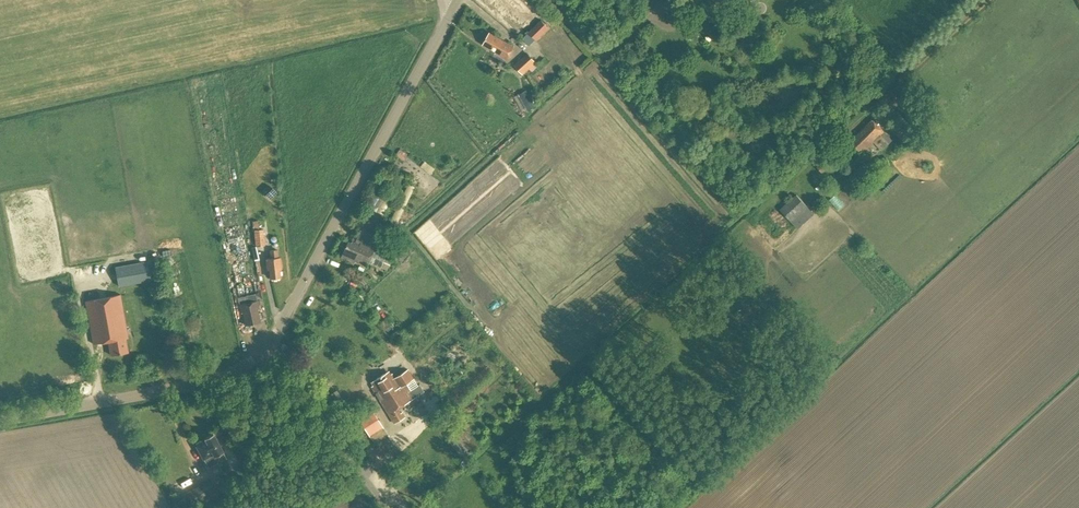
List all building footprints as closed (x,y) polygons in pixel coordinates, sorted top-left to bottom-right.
[(530,46),(536,40),(549,28),(541,20),(522,38),(530,46)] [(507,60),(514,48),(490,33),(483,45),(496,52),(496,53),(507,60)] [(528,53),(515,65),(523,74),(536,62),(528,53)] [(892,140),(872,120),(852,138),(855,141),(853,143),(860,150),(861,148),(864,151),(874,142),(882,150),(892,140)] [(264,194),(269,199),(277,193),(272,187),(264,194)] [(382,200),(372,194),(366,206),(376,211),(382,200)] [(796,195),(779,209),(797,229),(814,214),(796,195)] [(384,198),(379,211),(386,213),(390,200),(384,198)] [(365,217),(357,235),(374,242),(378,233),(380,234),(384,225),(365,217)] [(257,245),(267,244),(266,228),(256,229),(257,245)] [(348,242),(341,259),(352,263),(354,259),(368,265),(375,248),(361,243),(360,245),(352,242),(351,244),(348,242)] [(253,246),(257,260),(261,259),(258,245),(253,246)] [(392,259),(386,257),(374,252),(370,262),(369,262),(387,270),(392,259)] [(269,269),(270,279),(280,278),(279,269),(281,269),(280,258),(278,258),(271,259),(266,259),(267,269),(269,269)] [(147,261),(115,267),(119,286),(151,280),(147,261)] [(349,267),(343,264),(340,270),(347,272),(349,267)] [(128,338),(120,294),(85,301),(93,344),(108,342),(110,354),(128,351),(126,338),(128,338)] [(241,313),(243,313),(246,325),(260,322),(257,310),(258,310),(255,294),(237,298),(241,313)] [(414,379),(407,369),(394,377),(392,374),(390,375),(388,371),(371,382),(373,385),(371,387),(394,423),(404,416),(402,412),(400,413),(397,408),(424,391),(419,384),(409,391),(405,384),(414,379)] [(387,434),(372,410),(359,420),(373,443),(387,434)] [(204,438),(205,439),(196,443),(209,468),(218,463),(223,472),(231,468),(214,433),(213,434),(204,438)] [(181,480),(191,477),(187,467),(177,471),(181,480)]
